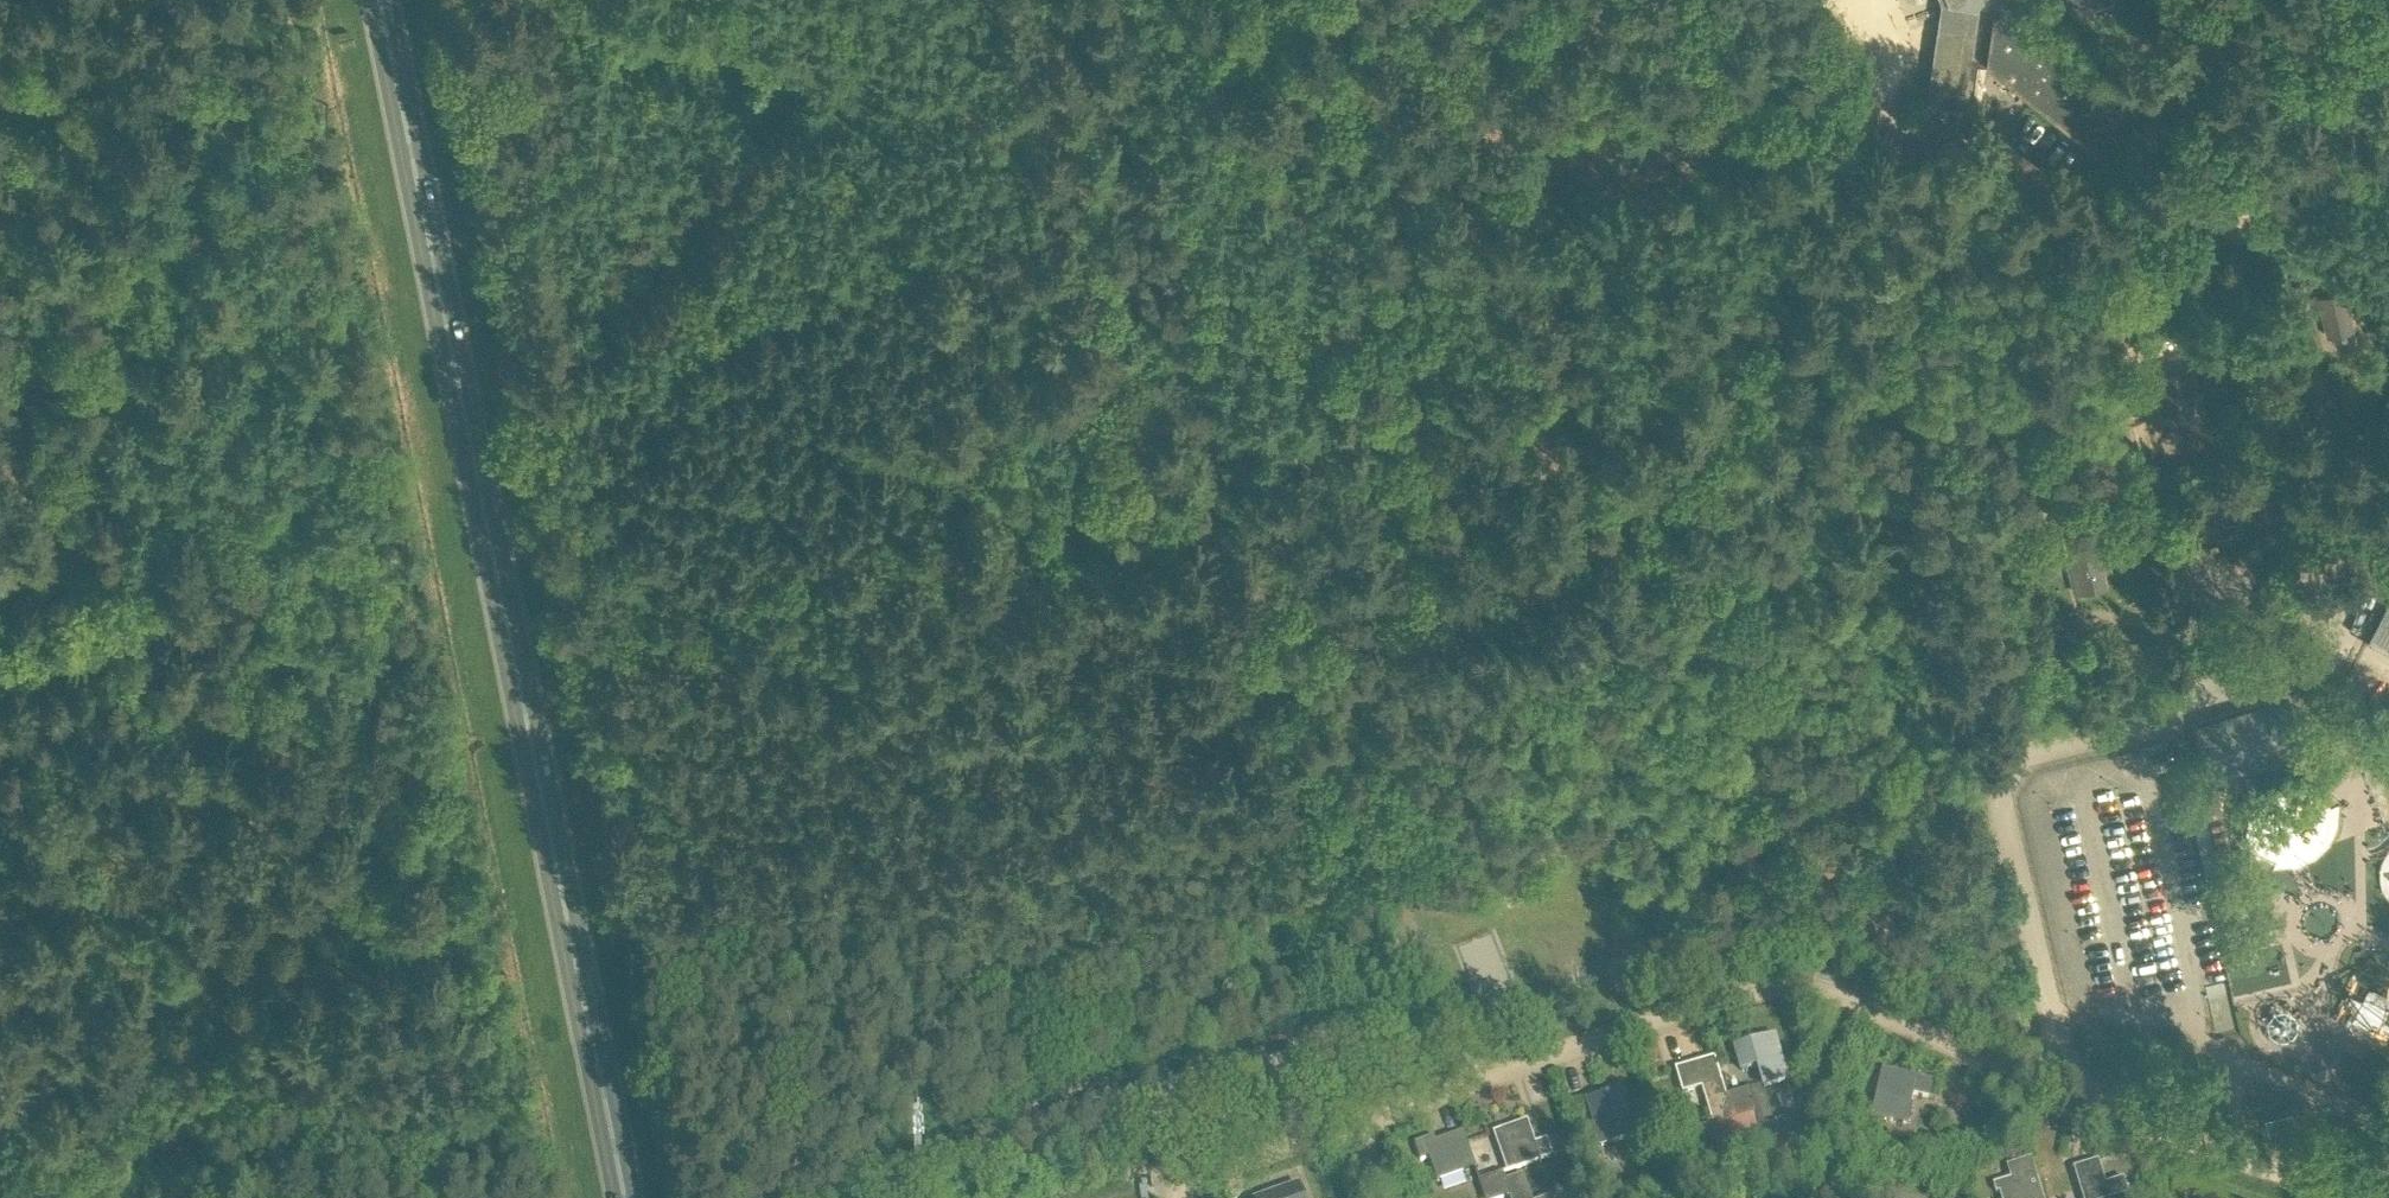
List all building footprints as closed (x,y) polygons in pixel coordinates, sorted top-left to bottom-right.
[(1948,1),(1944,31),(1937,75),(1932,74),(1928,102),(1959,107),(1963,80),(1965,81),(1977,5),(1981,0),(1948,0),(1948,1)] [(2087,9),(2111,0),(2083,0),(2087,9)] [(1986,65),(2093,152),(2124,113),(2001,14),(1994,17),(1986,65)] [(2311,305),(2320,303),(2327,334),(2353,328),(2344,289),(2309,297),(2311,305)] [(2159,381),(2160,410),(2194,408),(2192,370),(2170,371),(2171,380),(2159,381)] [(2266,460),(2269,471),(2279,469),(2276,458),(2266,460)] [(2106,541),(2096,543),(2093,530),(2043,542),(2046,555),(2066,550),(2075,591),(2105,584),(2102,569),(2112,567),(2106,541)] [(2368,640),(2388,651),(2388,600),(2368,640)] [(2288,713),(2216,735),(2223,758),(2295,737),(2288,713)] [(2388,748),(2388,717),(2377,742),(2388,748)] [(2354,838),(2339,807),(2333,810),(2311,766),(2244,799),(2281,873),(2354,838)] [(2241,877),(2227,792),(2211,794),(2228,895),(2252,891),(2250,876),(2241,877)] [(1862,897),(1853,906),(1855,923),(1893,926),(1893,919),(1892,912),(1890,907),(1893,905),(1882,893),(1872,902),(1862,897)] [(1761,1089),(1762,1090),(1786,1083),(1774,1042),(1775,1042),(1773,1037),(1733,1049),(1741,1073),(1757,1068),(1763,1088),(1761,1089)] [(1701,1089),(1712,1128),(1740,1120),(1739,1114),(1743,1113),(1742,1107),(1729,1111),(1725,1099),(1714,1061),(1675,1072),(1682,1095),(1701,1089)] [(1896,1093),(1929,1100),(1933,1082),(1881,1071),(1871,1120),(1889,1124),(1889,1122),(1907,1126),(1911,1108),(1893,1104),(1896,1093)] [(1762,1090),(1761,1089),(1725,1099),(1729,1111),(1742,1107),(1751,1104),(1758,1131),(1765,1155),(1804,1143),(1797,1121),(1773,1128),(1762,1090)] [(1601,1149),(1635,1140),(1621,1094),(1588,1103),(1601,1149)] [(1708,1170),(1712,1184),(1731,1179),(1721,1143),(1758,1131),(1751,1104),(1742,1107),(1743,1113),(1739,1114),(1740,1120),(1712,1128),(1693,1133),(1704,1172),(1708,1170)] [(1494,1137),(1508,1175),(1550,1159),(1545,1144),(1534,1148),(1526,1125),(1494,1137)] [(1433,1140),(1414,1147),(1420,1164),(1431,1160),(1433,1167),(1431,1168),(1436,1182),(1474,1169),(1462,1135),(1435,1145),(1433,1140)] [(2037,1182),(2031,1162),(2013,1167),(2016,1180),(1993,1187),(1996,1195),(2001,1193),(2003,1197),(2042,1197),(2037,1182)] [(2083,1197),(2123,1197),(2128,1197),(2123,1182),(2105,1188),(2099,1168),(2101,1168),(2100,1164),(2098,1165),(2098,1164),(2075,1171),(2083,1197)] [(1521,1178),(1504,1184),(1502,1176),(1479,1184),(1484,1197),(1528,1197),(1521,1178)] [(1577,1184),(1568,1193),(1573,1197),(1583,1197),(1587,1193),(1577,1184)] [(1298,1188),(1269,1197),(1301,1197),(1298,1188)]
